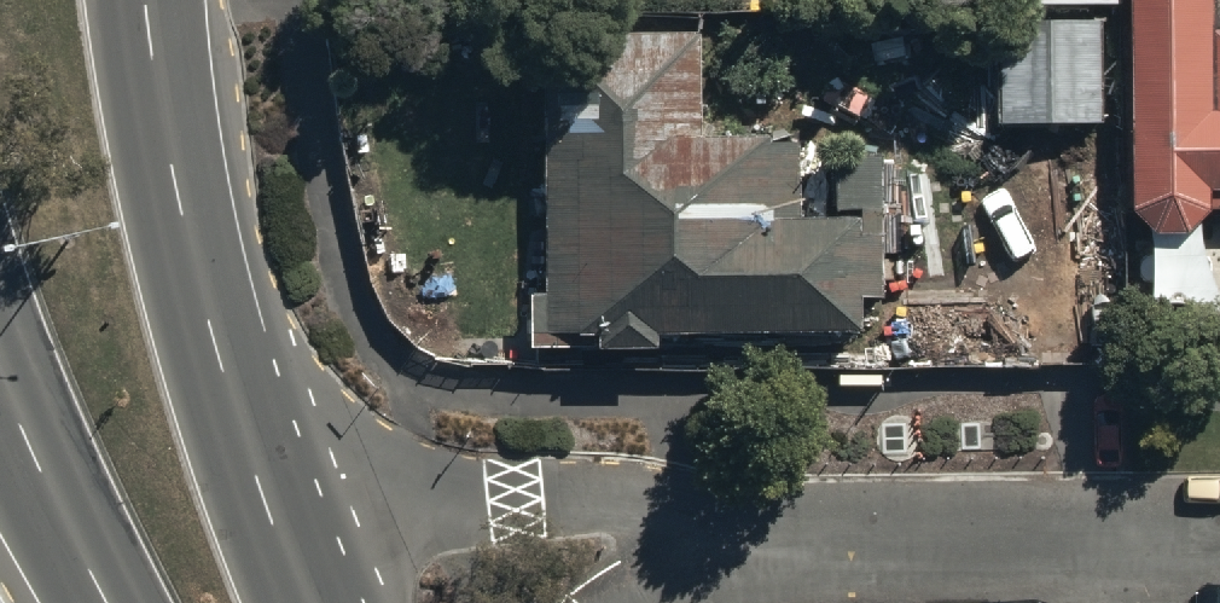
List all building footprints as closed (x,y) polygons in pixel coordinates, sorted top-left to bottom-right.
[(1015,10),(1121,9),(1121,0),(1015,0),(1015,10)] [(1131,216),(1156,239),(1194,238),(1214,215),(1219,215),(1219,0),(1132,0),(1131,216)] [(1097,125),(1096,23),(1000,24),(1001,126),(1097,125)] [(698,69),(543,71),(547,300),(532,300),(533,356),(660,354),(660,340),(864,337),(863,302),(882,302),(881,295),(895,295),(894,200),(885,200),(884,154),(839,155),(840,223),(799,224),(798,145),(700,147),(698,69)]
